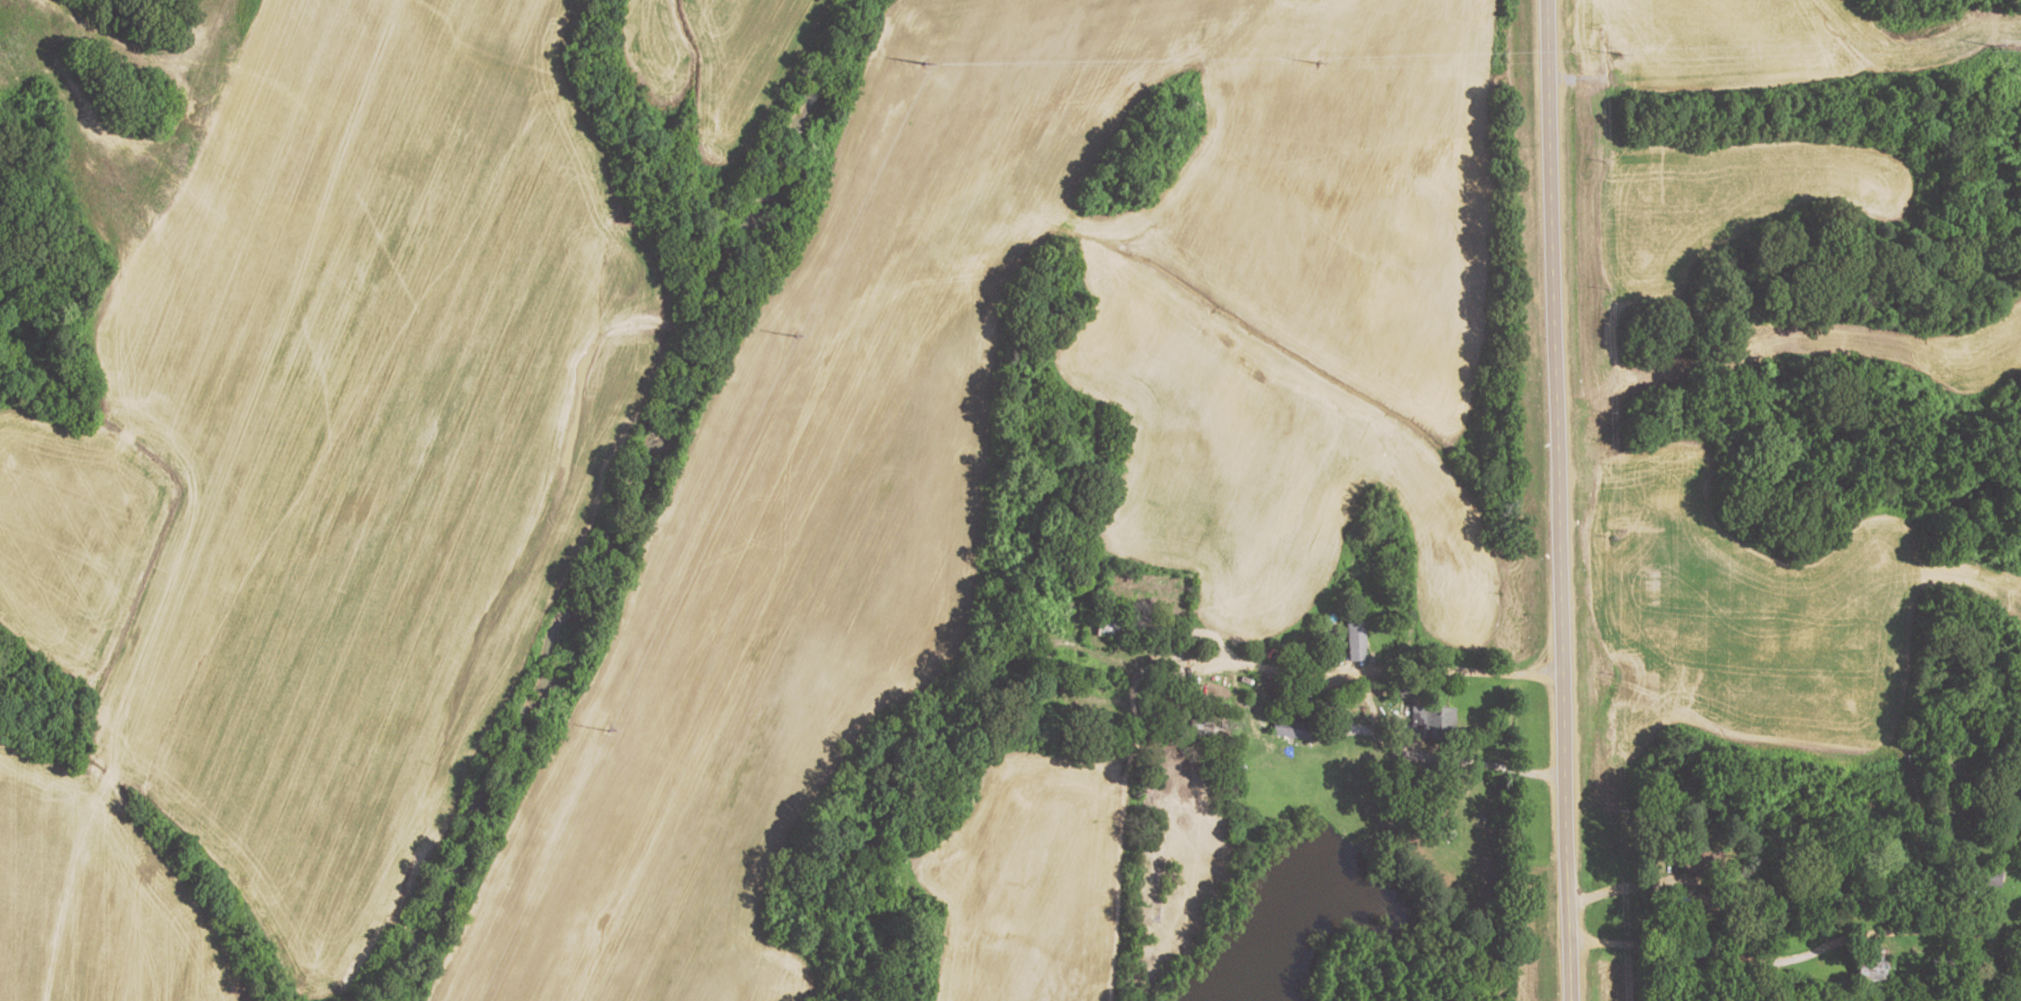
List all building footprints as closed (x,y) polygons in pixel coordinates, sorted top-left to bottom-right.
[(1096,611),(1094,634),(1170,641),(1172,618),(1096,611)] [(1344,622),(1346,661),(1363,660),(1361,621),(1344,622)] [(1409,705),(1453,707),(1452,739),(1407,738),(1409,705)] [(1271,718),(1269,734),(1307,738),(1309,723),(1271,718)] [(1853,948),(1885,950),(1884,987),(1852,986),(1853,948)]
